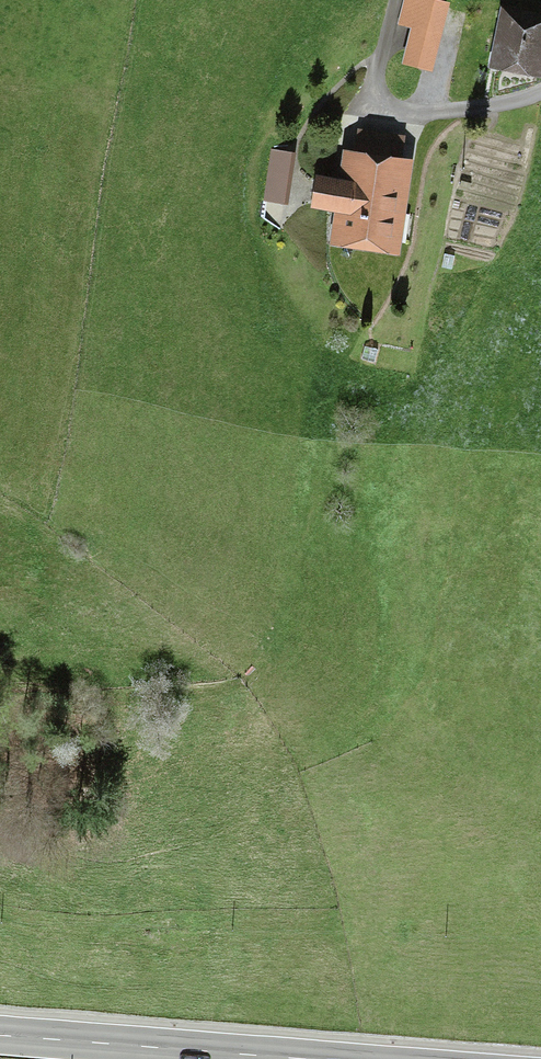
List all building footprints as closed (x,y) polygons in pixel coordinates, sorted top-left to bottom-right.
[(420,1),(405,66),(429,71),(444,6),(420,1)] [(508,26),(502,61),(540,68),(540,15),(501,8),(498,24),(508,26)] [(273,153),(270,175),(288,178),(291,156),(273,153)] [(397,167),(355,161),(351,185),(317,180),(313,206),(347,211),(343,235),(386,242),(397,167)]
